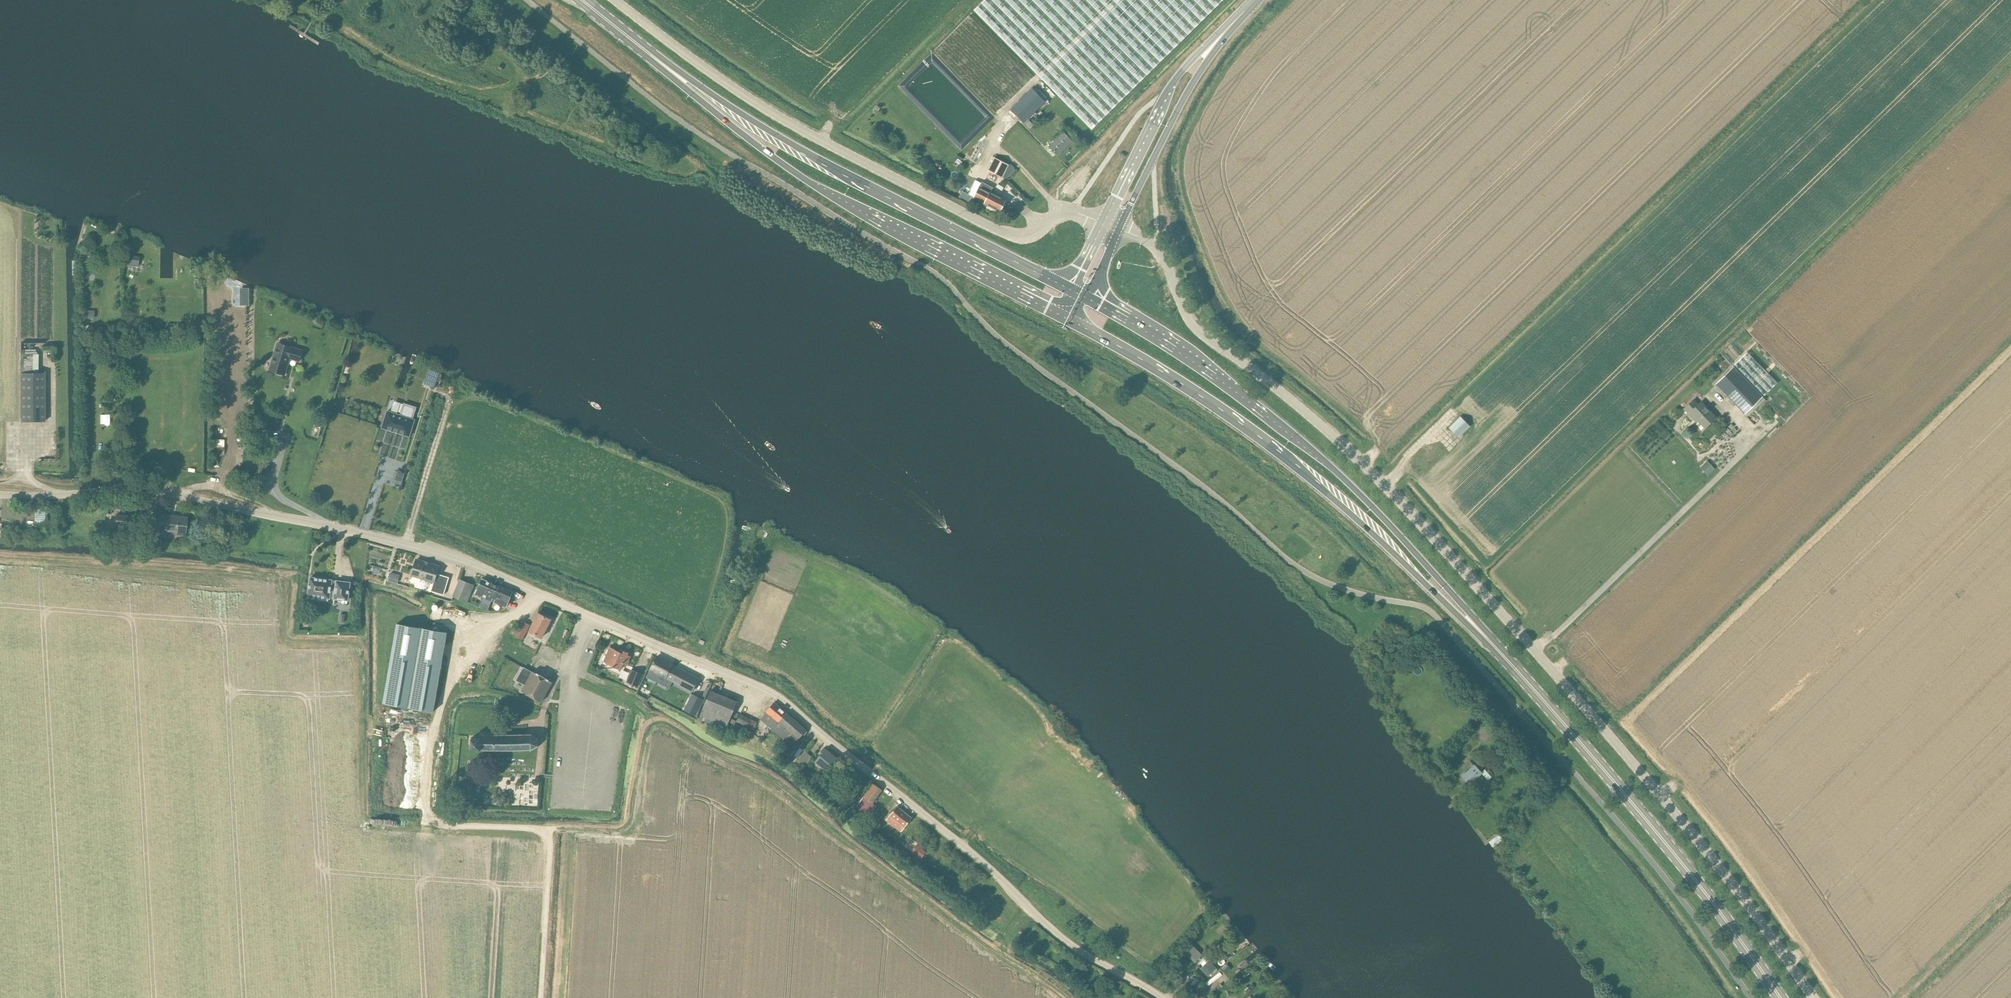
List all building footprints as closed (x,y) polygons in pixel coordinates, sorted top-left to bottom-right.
[(974,11),(1038,75),(1092,130),(1223,0),(985,0),(974,11)] [(1023,122),(1045,101),(1032,88),(1011,109),(1023,122)] [(1029,121),(1025,125),(1031,131),(1035,127),(1029,121)] [(1057,156),(1072,141),(1063,131),(1048,146),(1057,156)] [(1002,179),(1008,166),(994,159),(988,172),(1002,179)] [(999,213),(1006,200),(990,192),(993,187),(982,182),(979,187),(973,198),(983,204),(999,213)] [(962,191),(959,198),(967,202),(971,196),(968,194),(962,191)] [(90,250),(81,250),(81,259),(90,259),(90,250)] [(138,267),(139,257),(126,255),(125,265),(138,267)] [(298,362),(301,351),(277,344),(268,371),(283,376),(289,359),(298,362)] [(1747,353),(1733,367),(1745,378),(1762,396),(1776,383),(1747,353)] [(1748,410),(1762,397),(1763,397),(1762,396),(1745,378),(1733,367),(1715,384),(1744,414),(1753,424),(1758,420),(1748,410)] [(441,375),(429,370),(424,383),(434,387),(436,380),(439,381),(441,375)] [(21,421),(45,421),(45,373),(21,373),(21,421)] [(1698,404),(1693,399),(1683,409),(1703,430),(1716,418),(1700,401),(1698,404)] [(404,404),(400,415),(387,411),(382,428),(384,428),(393,431),(398,433),(409,436),(414,420),(412,419),(416,408),(404,404)] [(1458,437),(1469,426),(1460,417),(1448,428),(1458,437)] [(258,467),(258,474),(269,474),(269,457),(260,457),(259,457),(258,466),(258,467)] [(1701,468),(1707,475),(1714,468),(1708,462),(1701,468)] [(185,535),(187,517),(159,514),(157,530),(176,532),(176,534),(185,535)] [(131,527),(132,516),(116,515),(115,525),(131,527)] [(425,561),(417,558),(411,575),(433,583),(431,591),(444,595),(449,577),(437,573),(439,566),(431,563),(431,562),(425,561)] [(397,583),(400,575),(390,573),(388,581),(397,583)] [(310,577),(308,596),(331,598),(333,598),(333,599),(348,600),(351,582),(335,580),(333,580),(310,577)] [(465,601),(472,584),(460,579),(453,596),(465,601)] [(507,606),(513,592),(503,588),(492,583),(482,579),(476,594),(484,597),(480,607),(484,609),(488,610),(492,600),(497,602),(507,606)] [(542,637),(551,619),(538,613),(529,631),(542,637)] [(521,623),(515,635),(522,639),(529,627),(529,625),(522,621),(521,623)] [(396,623),(383,703),(410,708),(433,712),(433,711),(447,632),(396,623)] [(619,650),(610,646),(604,662),(622,669),(624,664),(627,665),(630,656),(627,655),(628,652),(620,649),(619,650)] [(692,691),(699,678),(657,656),(650,670),(692,691)] [(523,668),(517,680),(525,685),(521,691),(542,702),(552,682),(551,682),(531,672),(523,668)] [(638,687),(643,674),(632,669),(627,682),(638,687)] [(725,729),(733,710),(737,701),(735,700),(711,690),(708,698),(699,718),(725,729)] [(691,694),(684,709),(696,715),(703,700),(691,694)] [(785,759),(794,747),(793,746),(807,729),(774,702),(760,720),(784,738),(775,750),(785,759)] [(750,738),(758,722),(755,721),(740,714),(729,735),(740,740),(743,734),(750,738)] [(538,746),(538,738),(531,734),(482,734),(482,738),(471,738),(471,749),(481,749),(481,750),(531,750),(538,746)] [(828,772),(834,765),(838,759),(825,749),(821,754),(815,761),(828,772)] [(1482,774),(1475,767),(1463,778),(1470,786),(1482,775),(1489,782),(1491,779),(1485,772),(1482,774)] [(849,793),(854,787),(844,780),(840,785),(849,793)] [(870,817),(877,806),(873,803),(882,791),(882,790),(872,783),(872,784),(856,807),(870,817)] [(901,831),(911,818),(897,806),(886,819),(901,831)] [(921,858),(927,851),(908,836),(902,843),(921,858)] [(1191,945),(1185,952),(1195,962),(1202,955),(1191,945)] [(1231,950),(1225,955),(1228,959),(1234,954),(1231,950)] [(1210,978),(1214,973),(1213,972),(1216,968),(1208,961),(1200,968),(1208,976),(1210,978)] [(1226,964),(1221,968),(1225,973),(1230,968),(1226,964)] [(1251,984),(1245,989),(1248,994),(1255,988),(1251,984)]
